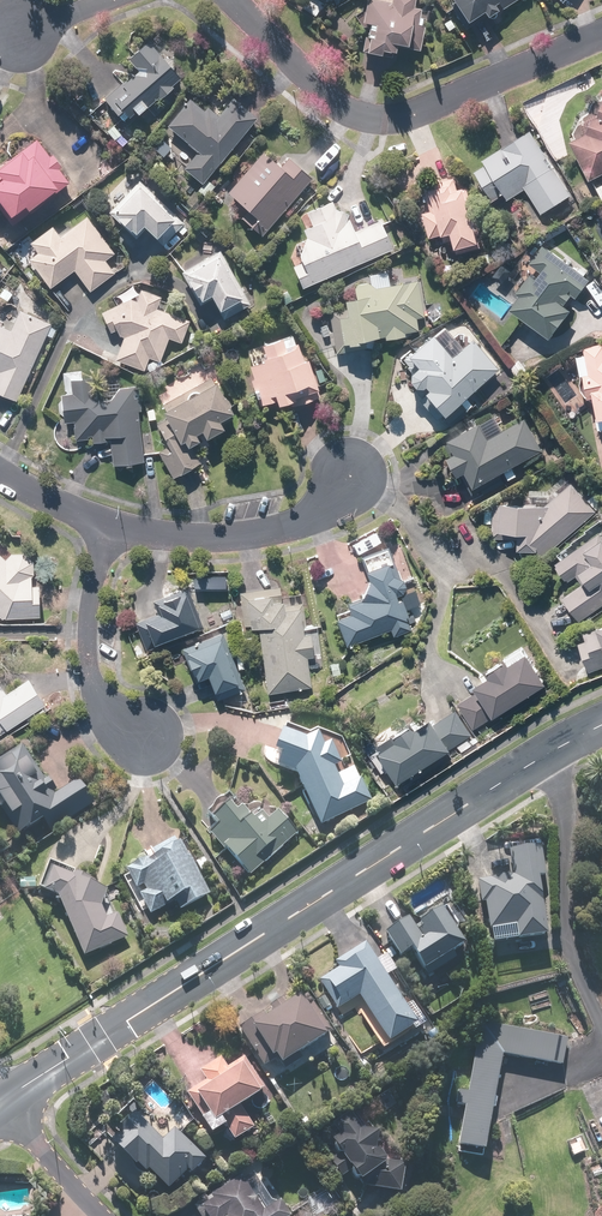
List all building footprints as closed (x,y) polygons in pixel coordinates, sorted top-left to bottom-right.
[(369,0),(367,0),(362,23),(367,24),(362,51),(391,57),(394,45),(413,49),(421,10),(413,9),(415,0),(392,0),(391,4),(369,0)] [(518,0),(450,0),(453,5),(450,7),(466,33),(518,0)] [(180,79),(147,42),(126,60),(137,72),(104,100),(122,121),(134,111),(137,115),(180,79)] [(184,170),(200,184),(255,118),(231,98),(217,115),(207,107),(203,112),(188,99),(166,126),(198,153),(184,170)] [(569,143),(588,181),(601,174),(601,104),(600,105),(597,118),(589,122),(586,134),(569,143)] [(569,196),(529,131),(481,160),(484,165),(472,172),(491,203),(503,195),(507,202),(526,190),(540,214),(569,196)] [(66,182),(57,171),(61,167),(51,155),(47,158),(32,138),(0,163),(0,211),(11,225),(66,182)] [(227,208),(259,237),(310,179),(289,160),(280,169),(262,153),(227,193),(235,200),(227,208)] [(478,248),(462,189),(457,190),(454,179),(423,187),(430,212),(422,214),(429,239),(441,236),(443,243),(453,240),(457,254),(478,248)] [(183,223),(138,181),(108,213),(135,238),(143,229),(162,246),(183,223)] [(347,219),(345,220),(347,214),(334,209),(330,201),(304,212),(304,214),(301,215),(304,221),(304,228),(301,229),(305,238),(302,242),(295,245),(291,259),(293,265),(291,266),(300,289),(391,250),(378,220),(353,231),(347,219)] [(29,259),(50,287),(73,270),(90,292),(114,274),(105,261),(115,253),(86,214),(57,236),(50,227),(29,243),(37,253),(29,259)] [(508,309),(549,339),(570,310),(563,306),(570,296),(575,299),(589,280),(542,246),(528,264),(539,273),(535,279),(529,274),(515,294),(518,296),(508,309)] [(249,304),(218,251),(179,273),(198,306),(210,299),(222,320),(249,304)] [(352,289),(352,292),(354,298),(342,300),(344,310),(327,313),(335,353),(365,348),(363,340),(383,336),(384,340),(403,336),(403,333),(417,330),(414,318),(423,317),(416,280),(373,288),(366,282),(356,284),(352,289)] [(109,332),(114,330),(117,336),(122,338),(113,360),(143,371),(148,358),(159,362),(167,339),(180,343),(188,321),(156,309),(160,297),(139,289),(135,300),(130,299),(100,312),(103,323),(109,332)] [(17,400),(49,325),(17,312),(10,330),(0,325),(0,393),(17,400)] [(441,416),(497,369),(471,339),(461,348),(443,327),(432,337),(431,335),(402,360),(407,366),(405,368),(409,372),(407,374),(407,382),(412,388),(416,388),(413,391),(419,398),(417,400),(434,420),(440,415),(441,416)] [(290,406),(318,397),(305,358),(301,360),(294,342),(293,342),(291,335),(280,339),(280,337),(259,344),(263,356),(259,358),(260,361),(248,365),(252,379),(249,380),(253,390),(251,391),(253,398),(255,398),(258,406),(274,401),(275,405),(288,401),(290,406)] [(582,347),(583,355),(576,356),(580,376),(582,376),(587,399),(592,398),(596,418),(595,418),(597,431),(601,430),(601,343),(582,347)] [(60,393),(61,422),(73,422),(74,442),(89,435),(90,443),(104,442),(104,438),(109,437),(111,465),(143,462),(137,385),(117,388),(109,398),(102,398),(102,392),(89,392),(89,377),(69,378),(70,393),(60,393)] [(157,451),(171,477),(177,474),(177,475),(190,468),(190,467),(199,462),(189,444),(196,440),(192,434),(199,430),(203,438),(221,428),(217,421),(231,413),(227,406),(228,405),(224,396),(222,397),(213,381),(212,382),(209,377),(160,404),(163,409),(159,411),(164,419),(154,425),(166,446),(157,451)] [(512,467),(542,451),(525,418),(488,438),(480,423),(447,440),(449,443),(445,445),(450,455),(446,457),(457,477),(461,475),(472,495),(503,478),(500,473),(504,472),(506,477),(515,472),(512,467)] [(570,484),(545,506),(500,502),(500,504),(493,504),(490,538),(517,540),(516,550),(536,552),(541,558),(595,511),(570,484)] [(601,605),(601,538),(598,532),(554,563),(556,565),(555,566),(564,580),(566,579),(568,581),(575,576),(581,584),(561,598),(578,622),(601,605)] [(2,618),(38,616),(38,586),(31,586),(31,577),(32,576),(32,575),(33,574),(33,572),(33,571),(33,570),(33,568),(33,567),(33,565),(32,564),(32,563),(31,562),(30,560),(30,559),(29,558),(28,557),(27,556),(25,556),(24,555),(23,554),(22,554),(20,554),(19,553),(18,553),(16,553),(15,553),(13,554),(12,554),(11,554),(10,555),(8,556),(7,556),(6,557),(5,558),(4,559),(0,555),(0,617),(2,618)] [(348,613),(334,619),(345,647),(388,629),(391,636),(408,629),(404,618),(407,617),(403,607),(405,606),(404,603),(402,604),(400,599),(396,601),(394,596),(400,594),(403,587),(400,579),(390,575),(385,562),(363,571),(366,580),(357,599),(344,605),(348,613)] [(278,586),(238,592),(243,626),(247,625),(247,627),(270,624),(270,626),(256,628),(265,693),(310,687),(306,658),(313,657),(309,633),(301,634),(300,628),(304,627),(301,603),(281,605),(278,586)] [(202,628),(186,587),(151,601),(156,614),(134,622),(145,650),(202,628)] [(582,633),(585,640),(577,643),(588,672),(601,667),(601,626),(582,633)] [(207,678),(215,700),(244,689),(220,632),(180,648),(194,683),(207,678)] [(457,704),(473,729),(545,683),(525,652),(508,664),(503,656),(483,669),(488,677),(472,687),(476,692),(457,704)] [(43,704),(25,679),(5,692),(0,685),(0,735),(43,704)] [(397,782),(471,735),(455,710),(434,724),(430,718),(415,728),(411,721),(391,733),(395,741),(378,751),(377,750),(370,755),(382,773),(389,769),(397,782)] [(304,741),(280,733),(272,755),(279,758),(275,768),(295,776),(319,827),(371,802),(360,779),(342,787),(333,769),(340,766),(330,744),(323,747),(317,735),(304,741)] [(25,743),(0,760),(0,809),(18,836),(40,822),(49,835),(94,805),(78,781),(59,794),(25,743)] [(248,878),(296,835),(276,813),(267,821),(260,814),(252,821),(241,809),(235,814),(227,806),(210,821),(216,828),(208,835),(223,852),(225,851),(248,878)] [(179,912),(209,895),(188,859),(187,860),(178,845),(177,846),(173,838),(151,851),(155,858),(149,862),(147,858),(124,871),(135,890),(143,886),(146,891),(138,896),(150,916),(171,904),(170,904),(173,902),(179,912)] [(515,942),(545,938),(536,879),(545,878),(540,846),(508,851),(512,876),(476,881),(480,905),(483,905),(487,933),(513,929),(515,942)] [(52,872),(45,893),(59,899),(83,956),(127,938),(118,915),(107,919),(102,906),(107,890),(52,872)] [(462,948),(438,911),(412,928),(407,920),(383,935),(398,959),(408,953),(421,974),(462,948)] [(416,1026),(365,943),(334,962),(338,969),(318,981),(336,1011),(358,997),(387,1044),(416,1026)] [(300,999),(299,998),(287,1005),(283,998),(268,1007),(273,1014),(264,1020),(260,1015),(237,1029),(263,1068),(275,1060),(279,1067),(281,1066),(283,1070),(301,1059),(298,1054),(324,1037),(323,1035),(330,1031),(306,995),(300,999)] [(561,1068),(567,1039),(480,1022),(466,1093),(457,1091),(454,1105),(463,1106),(456,1146),(483,1151),(502,1056),(561,1068)] [(205,1082),(186,1094),(202,1119),(199,1122),(209,1137),(224,1128),(233,1142),(254,1129),(240,1107),(259,1095),(257,1093),(263,1089),(243,1058),(226,1068),(220,1058),(199,1072),(205,1082)] [(162,1141),(134,1112),(111,1135),(114,1138),(108,1144),(137,1173),(139,1174),(142,1175),(145,1175),(147,1173),(166,1192),(186,1173),(190,1177),(204,1163),(172,1130),(162,1141)] [(357,1181),(358,1183),(362,1188),(398,1195),(403,1166),(381,1162),(374,1151),(375,1136),(360,1132),(348,1114),(330,1127),(337,1137),(330,1143),(332,1146),(331,1150),(335,1155),(338,1156),(329,1162),(340,1179),(349,1173),(349,1175),(353,1180),(357,1181)] [(278,1204),(261,1214),(237,1176),(219,1188),(221,1190),(219,1191),(218,1189),(212,1194),(212,1195),(193,1207),(199,1215),(285,1215),(278,1204)]
